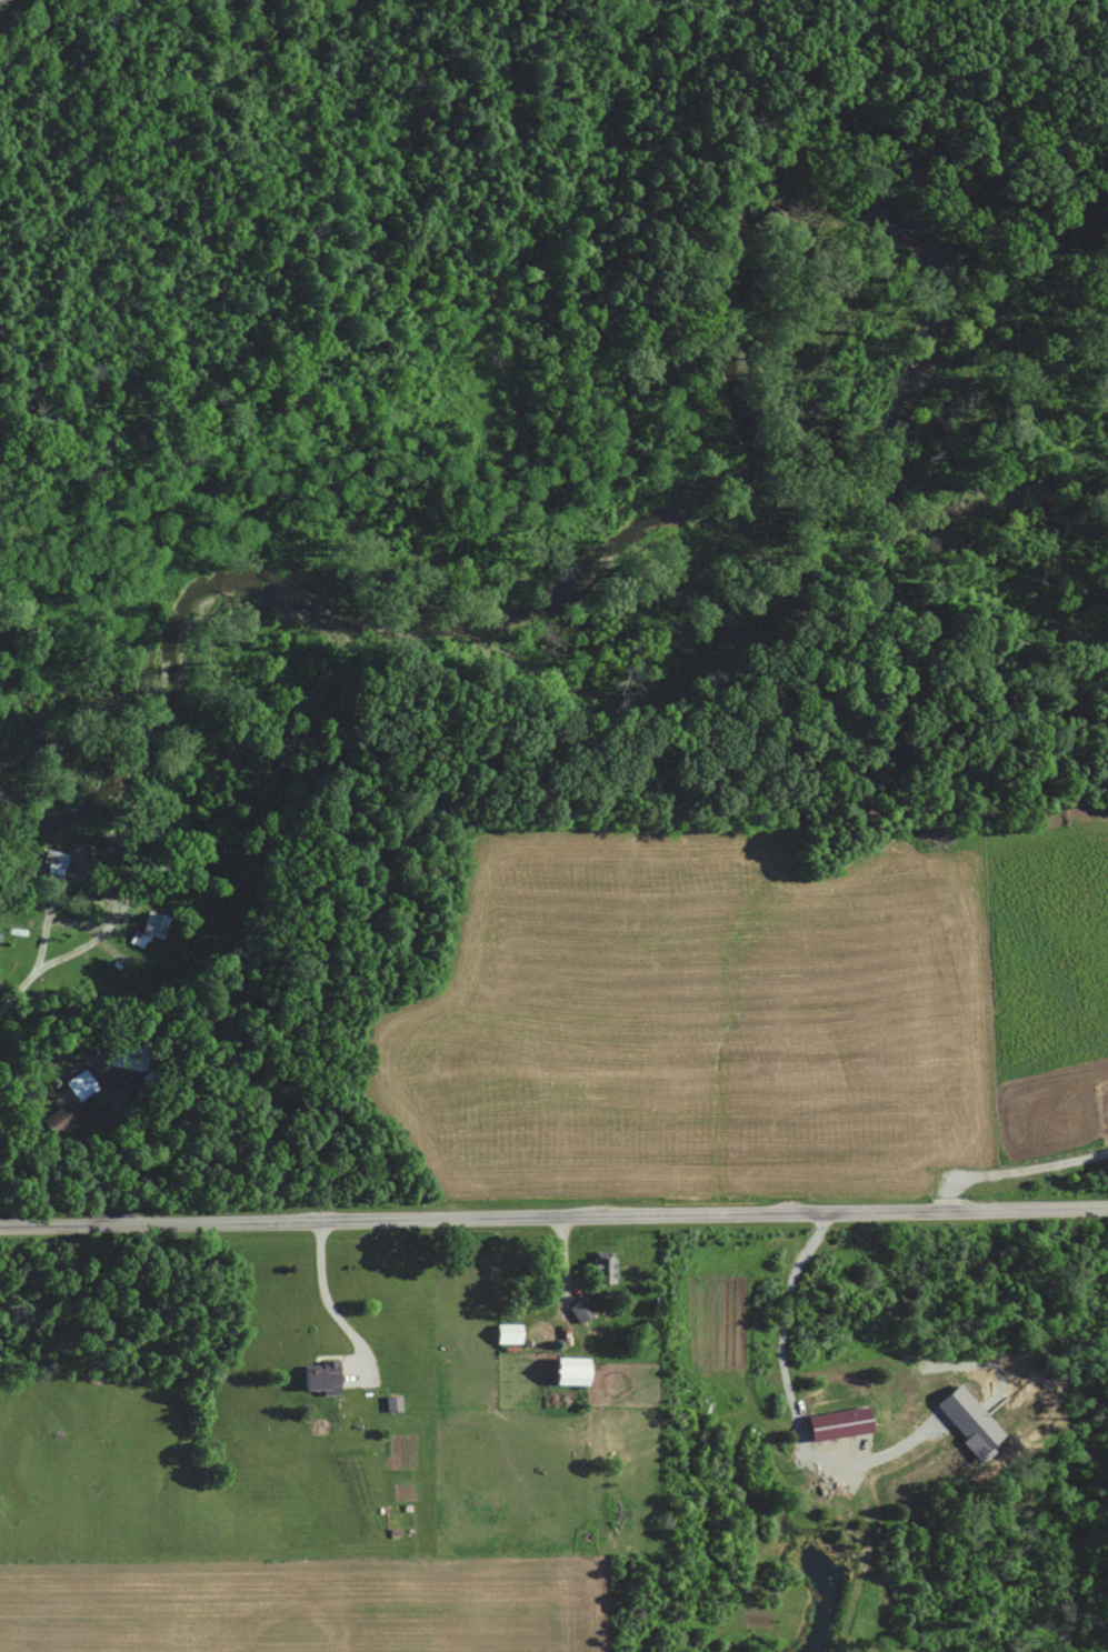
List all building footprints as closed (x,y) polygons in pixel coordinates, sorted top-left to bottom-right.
[(613,1283),(613,1252),(591,1252),(591,1284),(613,1283)] [(569,1307),(578,1323),(595,1313),(586,1297),(569,1307)] [(551,1386),(585,1386),(585,1358),(551,1358),(551,1386)] [(309,1382),(302,1382),(302,1389),(334,1389),(334,1370),(309,1370),(309,1382)]
